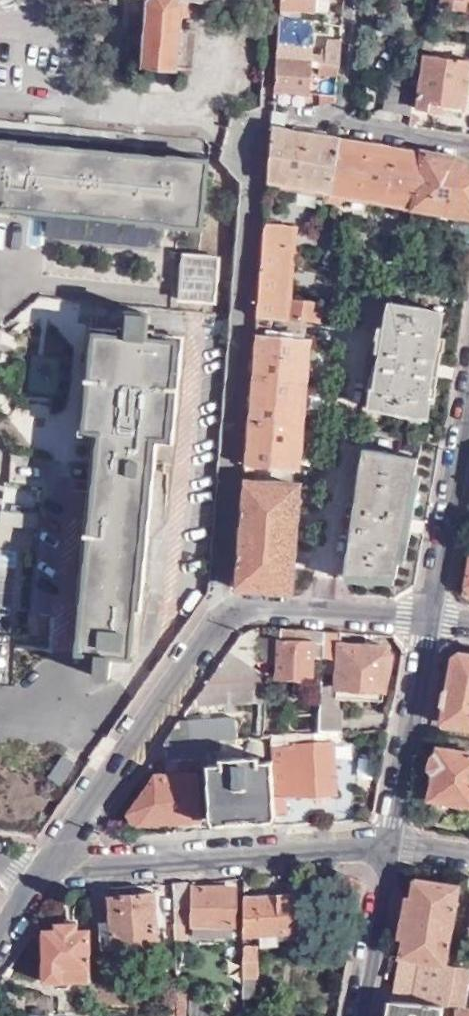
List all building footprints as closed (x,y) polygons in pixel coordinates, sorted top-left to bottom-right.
[(141,13),(145,14),(145,18),(148,19),(144,63),(142,63),(142,68),(179,72),(180,65),(178,65),(181,21),(184,21),(185,17),(189,17),(191,0),(141,0),(141,13)] [(279,22),(296,23),(296,14),(327,14),(328,0),(280,0),(279,22)] [(468,1),(468,0),(442,0),(441,8),(465,12),(466,1),(468,1)] [(279,22),(277,58),(310,62),(313,24),(296,23),(279,22)] [(433,50),(434,39),(423,37),(422,49),(433,50)] [(328,65),(339,66),(341,41),(330,40),(328,65)] [(464,114),(468,76),(468,59),(425,54),(418,108),(464,114)] [(317,93),(336,95),(339,66),(328,65),(310,62),(277,58),(275,90),(308,92),(310,67),(319,67),(317,93)] [(383,110),(411,114),(416,84),(387,80),(383,110)] [(417,205),(423,153),(281,130),(282,110),(274,109),(270,181),(325,190),(325,194),(328,198),(341,200),(346,198),(346,193),(417,205)] [(210,161),(0,140),(0,213),(203,233),(210,161)] [(423,153),(417,205),(468,214),(468,164),(456,159),(423,153)] [(294,221),(267,220),(258,317),(320,322),(321,300),(288,298),(294,221)] [(217,306),(222,256),(180,253),(176,303),(217,306)] [(377,355),(370,354),(370,363),(377,363),(374,391),(371,391),(369,411),(428,419),(430,398),(427,398),(437,309),(384,303),(377,355)] [(148,339),(150,312),(129,311),(126,337),(95,333),(85,431),(101,432),(95,483),(78,481),(77,493),(94,495),(80,650),(107,653),(107,667),(130,669),(152,437),(168,438),(179,342),(148,339)] [(310,338),(256,333),(245,472),(253,472),(254,465),(299,469),(310,338)] [(418,457),(364,448),(344,574),(397,577),(418,457)] [(235,586),(291,590),(300,485),(253,482),(253,472),(245,472),(235,586)] [(230,651),(260,673),(267,661),(269,628),(256,628),(240,636),(230,651)] [(279,629),(275,677),(294,678),(293,693),(311,694),(312,679),(313,656),(323,657),(325,632),(279,629)] [(343,645),(343,632),(325,632),(322,674),(335,674),(337,689),(385,690),(392,652),(387,645),(343,645)] [(260,673),(230,651),(191,708),(267,703),(263,675),(260,673)] [(459,654),(454,657),(442,720),(468,725),(468,655),(459,654)] [(319,732),(339,732),(340,710),(336,710),(336,693),(330,693),(330,682),(322,681),(319,732)] [(181,722),(168,741),(186,739),(218,737),(223,737),(234,736),(234,719),(181,722)] [(270,742),(271,746),(333,742),(343,742),(339,732),(319,732),(270,735),(270,742)] [(186,759),(203,758),(207,758),(207,748),(219,748),(218,737),(186,739),(186,759)] [(166,744),(166,760),(179,760),(186,759),(186,739),(168,741),(166,744)] [(271,760),(274,796),(275,815),(287,814),(286,795),(336,792),(333,742),(271,746),(271,760)] [(439,749),(431,797),(434,797),(433,806),(468,813),(468,754),(439,749)] [(59,754),(46,780),(62,788),(74,762),(59,754)] [(211,819),(275,815),(274,796),(271,760),(259,760),(259,754),(221,756),(222,764),(208,764),(210,794),(211,819)] [(186,759),(179,760),(180,768),(204,767),(203,758),(186,759)] [(139,824),(211,819),(210,794),(198,793),(198,790),(200,789),(200,777),(197,777),(196,774),(155,776),(131,814),(139,824)] [(404,957),(447,964),(460,886),(416,879),(413,880),(399,956),(404,957)] [(173,883),(174,920),(187,920),(188,907),(189,907),(188,882),(173,883)] [(191,936),(233,937),(234,888),(193,887),(191,936)] [(158,946),(155,895),(112,897),(113,922),(100,923),(101,951),(158,946)] [(299,895),(245,899),(245,937),(262,936),(263,947),(278,946),(278,934),(300,933),(299,895)] [(43,928),(41,977),(89,979),(90,930),(90,928),(77,927),(77,921),(53,921),(53,928),(43,928)] [(245,947),(245,1001),(259,1001),(259,947),(245,947)] [(450,1006),(457,966),(447,964),(404,957),(397,1001),(444,1006),(450,1006)] [(457,966),(450,1006),(452,1006),(468,1008),(468,1000),(468,968),(457,966)] [(392,1001),(390,1015),(443,1015),(444,1006),(397,1001),(392,1001)] [(468,1008),(452,1006),(452,1015),(468,1015),(468,1008)]
